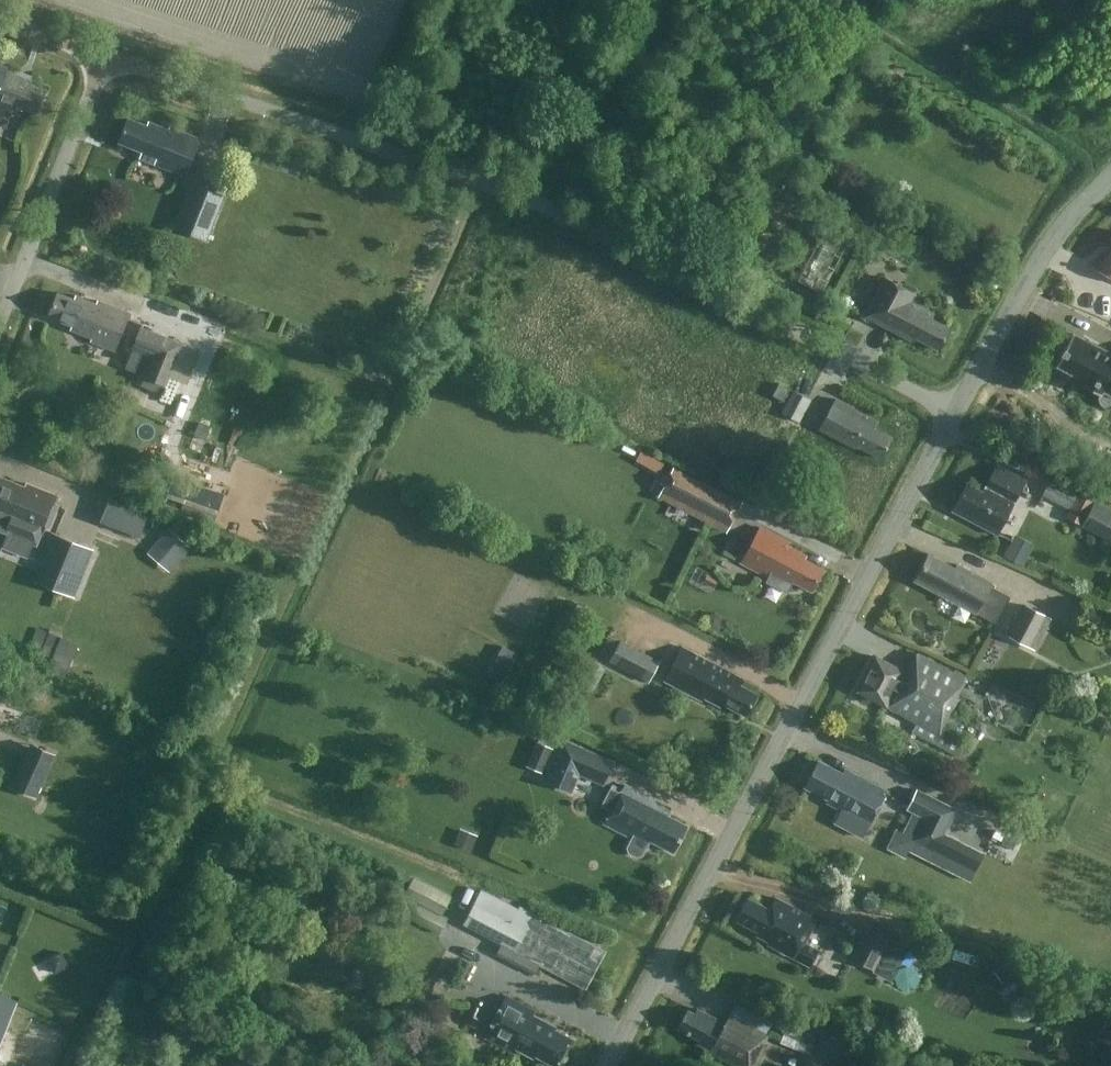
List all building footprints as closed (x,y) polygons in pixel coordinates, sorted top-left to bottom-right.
[(35,112),(44,89),(25,82),(27,79),(6,71),(8,68),(0,65),(0,103),(10,107),(12,103),(35,112)] [(118,141),(142,151),(140,154),(156,160),(154,163),(184,175),(199,139),(169,126),(168,129),(148,121),(146,125),(128,118),(118,141)] [(173,228),(206,241),(224,194),(191,181),(173,228)] [(846,244),(854,230),(817,210),(809,224),(846,244)] [(1098,270),(1110,277),(1110,246),(1098,270)] [(933,313),(909,301),(913,292),(883,277),(863,315),(913,341),(915,337),(938,349),(949,327),(931,318),(933,313)] [(78,296),(76,300),(58,292),(49,315),(71,324),(70,328),(91,337),(90,340),(114,350),(129,313),(97,300),(96,303),(78,296)] [(140,327),(132,348),(151,357),(141,381),(162,390),(168,376),(186,384),(199,353),(172,342),(140,327)] [(1100,394),(1100,396),(1100,397),(1100,399),(1100,400),(1100,401),(1101,403),(1103,405),(1105,406),(1107,407),(1108,407),(1110,407),(1110,354),(1072,333),(1056,364),(1070,371),(1067,377),(1100,394)] [(779,382),(772,395),(783,401),(790,388),(779,382)] [(794,390),(782,413),(799,421),(810,399),(794,390)] [(835,398),(819,429),(856,449),(858,446),(881,458),(892,436),(874,427),(877,421),(835,398)] [(997,532),(1025,479),(996,464),(982,491),(966,482),(952,510),(974,522),(975,521),(997,532)] [(657,497),(727,532),(742,501),(672,466),(657,497)] [(1076,492),(1077,491),(1050,477),(1041,495),(1062,506),(1065,500),(1070,503),(1064,515),(1081,526),(1081,525),(1093,532),(1093,533),(1110,542),(1110,510),(1094,502),(1094,501),(1076,492)] [(0,481),(0,530),(36,544),(41,533),(42,534),(58,495),(25,482),(24,486),(4,478),(2,482),(0,481)] [(107,494),(100,521),(147,534),(154,507),(107,494)] [(185,494),(180,509),(214,520),(219,505),(185,494)] [(789,593),(795,581),(811,590),(822,568),(804,558),(806,555),(787,545),(789,542),(759,526),(741,561),(770,577),(767,581),(789,593)] [(168,528),(147,553),(150,555),(169,571),(190,547),(168,528)] [(72,594),(91,549),(50,532),(40,556),(44,557),(35,578),(72,594)] [(1010,555),(1030,565),(1040,543),(1021,533),(1010,555)] [(917,578),(934,587),(933,590),(995,624),(1009,596),(990,586),(992,583),(956,564),(954,568),(929,554),(917,578)] [(714,587),(719,578),(708,572),(704,581),(714,587)] [(1051,617),(1023,603),(1007,634),(1034,650),(1051,617)] [(710,616),(707,620),(708,625),(713,628),(718,626),(721,622),(719,617),(715,614),(710,616)] [(65,678),(78,643),(48,632),(40,654),(54,660),(50,672),(65,678)] [(620,640),(619,642),(608,636),(599,653),(610,658),(608,662),(648,683),(660,660),(620,640)] [(502,646),(495,659),(509,666),(516,653),(502,646)] [(721,706),(722,702),(744,714),(756,693),(738,684),(741,678),(681,647),(665,678),(703,698),(704,696),(721,706)] [(953,672),(917,653),(907,672),(905,671),(904,671),(875,655),(857,690),(918,723),(912,733),(959,758),(965,746),(940,732),(958,699),(955,697),(966,676),(955,670),(953,672)] [(614,762),(562,739),(543,781),(571,794),(580,775),(603,785),(614,762)] [(553,748),(536,741),(525,765),(542,773),(553,748)] [(27,755),(14,784),(36,794),(49,765),(27,755)] [(844,768),(842,773),(818,761),(805,786),(828,799),(827,801),(841,809),(834,821),(862,836),(887,791),(844,768)] [(614,785),(604,806),(612,810),(605,824),(632,838),(627,848),(628,853),(636,857),(641,856),(649,841),(672,853),(686,827),(663,815),(666,810),(652,803),(654,800),(625,785),(623,790),(614,785)] [(900,842),(932,859),(957,810),(916,789),(906,810),(914,814),(900,842)] [(452,844),(471,851),(477,835),(458,828),(452,844)] [(442,914),(452,895),(414,875),(404,894),(442,914)] [(537,913),(520,905),(518,907),(481,888),(462,923),(501,943),(496,954),(512,962),(537,913)] [(818,951),(805,944),(817,920),(774,898),(769,909),(747,897),(736,919),(757,930),(755,934),(769,941),(767,944),(796,959),(810,967),(818,951)] [(406,922),(438,938),(447,920),(415,903),(406,922)] [(539,965),(585,989),(606,951),(536,914),(512,962),(534,974),(539,965)] [(892,940),(867,927),(851,958),(875,971),(892,940)] [(1003,982),(1013,973),(1004,963),(994,971),(1003,982)] [(0,994),(0,1040),(16,1001),(0,994)] [(570,1038),(549,1026),(550,1024),(532,1014),(534,1010),(506,996),(499,1008),(487,1032),(484,1036),(512,1051),(514,1047),(533,1057),(534,1054),(556,1065),(558,1061),(561,1061),(564,1054),(563,1052),(570,1038)] [(487,1032),(499,1008),(481,999),(469,1023),(487,1032)] [(735,1001),(729,1013),(767,1032),(773,1021),(735,1001)] [(694,1012),(687,1009),(678,1028),(699,1039),(697,1042),(711,1049),(709,1052),(737,1065),(751,1065),(768,1033),(767,1032),(729,1013),(724,1022),(697,1008),(694,1012)] [(784,1031),(791,1034),(810,1042),(814,1032),(788,1022),(784,1031)] [(813,1043),(810,1042),(791,1034),(784,1031),(779,1041),(809,1053),(813,1043)]
